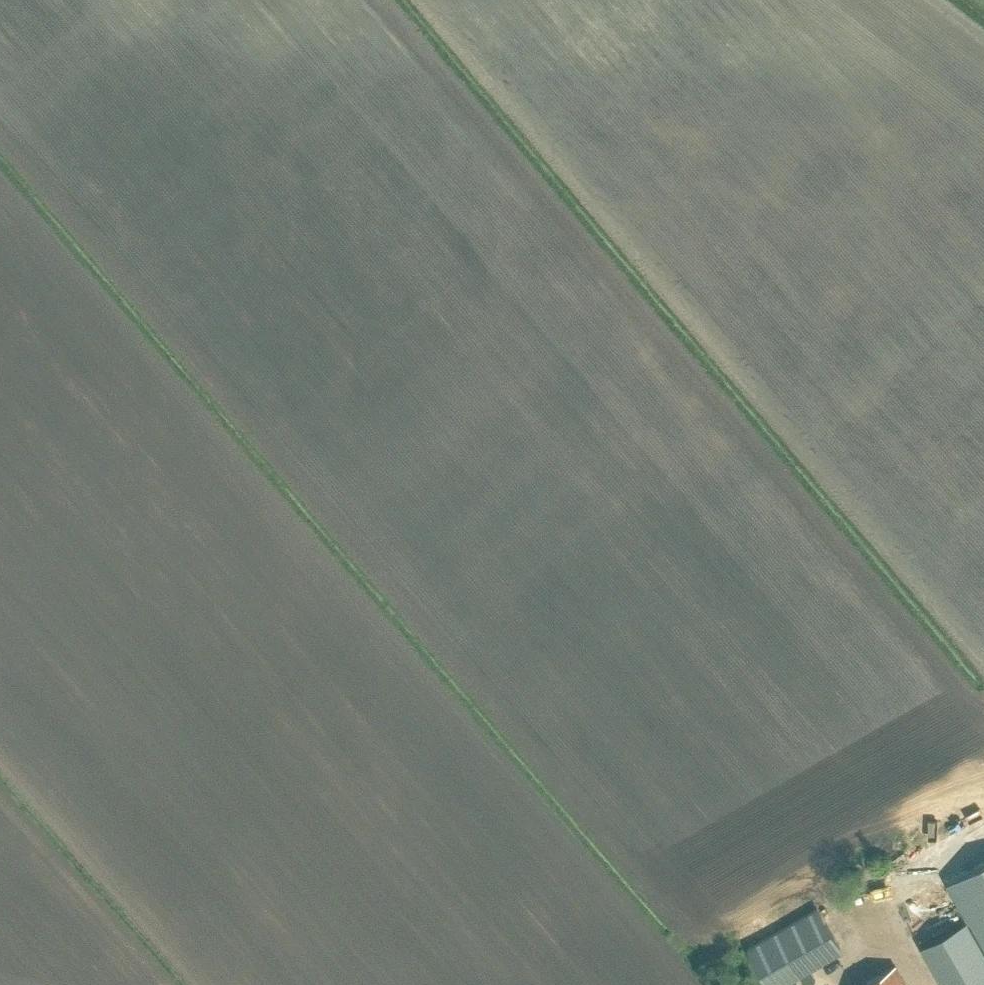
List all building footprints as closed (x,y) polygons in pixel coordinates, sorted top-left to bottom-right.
[(945,880),(967,918),(920,945),(943,984),(968,984),(983,976),(983,858),(945,880)] [(816,905),(747,945),(770,984),(781,984),(842,949),(816,905)] [(896,964),(859,984),(908,984),(896,964)]
